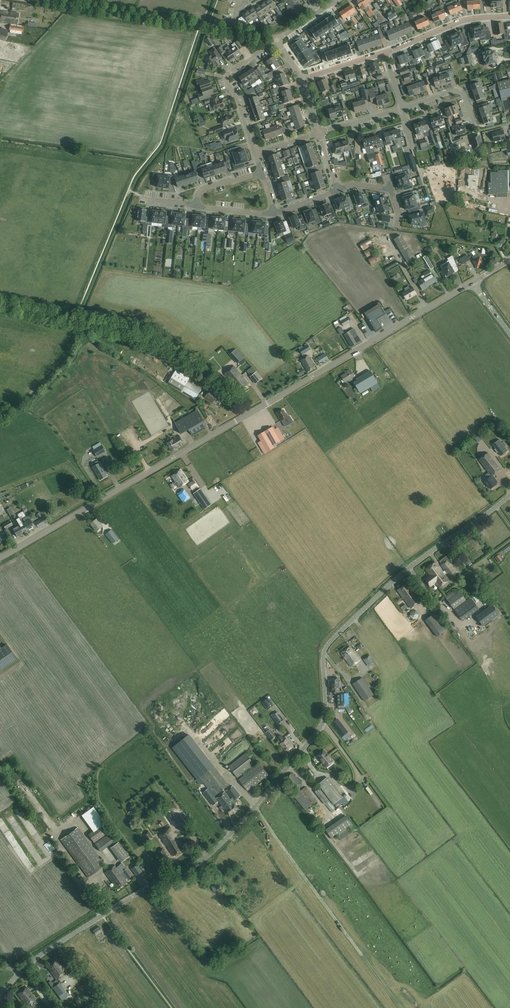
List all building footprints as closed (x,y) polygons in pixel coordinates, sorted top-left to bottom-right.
[(264,2),(266,5),(268,8),(270,11),(271,10),(273,9),(274,8),(276,11),(277,10),(278,10),(277,8),(276,7),(275,7),(272,3),(271,0),(267,0),(264,2)] [(299,0),(288,0),(284,3),(285,4),(287,2),(289,5),(287,7),(288,8),(299,0)] [(299,0),(288,8),(288,9),(291,7),(293,10),(290,12),(291,13),(302,5),(299,0)] [(363,0),(359,0),(356,2),(360,8),(362,11),(364,10),(370,17),(373,15),(373,14),(374,13),(372,10),(371,11),(370,11),(369,11),(367,8),(368,7),(363,0)] [(377,11),(376,9),(373,11),(370,6),(368,3),(372,0),(363,0),(368,7),(367,8),(369,11),(370,11),(371,11),(372,10),(374,13),(373,14),(373,15),(375,14),(374,13),(377,11)] [(455,0),(451,2),(454,7),(456,13),(462,10),(459,3),(456,4),(455,0)] [(262,4),(259,5),(261,8),(263,11),(265,14),(266,14),(268,13),(269,12),(271,14),(273,13),(271,10),(270,11),(268,8),(266,5),(264,2),(262,4)] [(448,3),(446,4),(446,6),(447,8),(449,12),(450,15),(453,14),(456,13),(454,7),(451,2),(448,3)] [(257,7),(254,9),(256,12),(258,15),(259,16),(260,18),(261,17),(262,16),(264,15),(265,16),(266,18),(268,16),(267,15),(266,14),(265,14),(263,11),(261,8),(259,5),(257,7)] [(306,11),(302,5),(291,13),(291,14),(294,12),(296,15),(294,17),(295,19),(298,17),(297,16),(306,11)] [(351,6),(345,9),(349,15),(355,12),(351,6)] [(440,6),(435,8),(435,9),(440,20),(446,17),(441,6),(440,6)] [(250,9),(248,11),(250,14),(252,16),(254,19),(256,18),(258,17),(259,19),(261,21),(263,20),(261,17),(260,18),(259,16),(258,15),(256,12),(254,9),(253,7),(250,9)] [(345,9),(339,13),(343,19),(347,17),(349,21),(351,20),(350,19),(351,19),(349,15),(345,9)] [(434,14),(431,15),(434,22),(440,20),(435,9),(432,11),(434,14)] [(17,25),(19,13),(0,11),(0,22),(17,25)] [(243,20),(240,22),(243,22),(245,23),(246,22),(247,21),(248,23),(251,21),(253,20),(254,22),(255,23),(256,22),(255,20),(254,19),(252,16),(250,14),(248,11),(245,12),(243,14),(244,17),(245,18),(243,20)] [(386,14),(390,21),(397,16),(393,11),(394,12),(391,14),(390,13),(387,15),(386,14)] [(328,18),(334,27),(335,29),(342,24),(339,19),(336,20),(333,15),(328,18)] [(403,25),(407,34),(412,32),(409,23),(404,24),(403,20),(402,21),(401,17),(399,17),(402,25),(403,25)] [(426,17),(421,20),(420,20),(423,27),(429,24),(426,17)] [(328,18),(323,21),(324,21),(329,30),(334,27),(328,18)] [(417,19),(418,21),(415,23),(418,30),(423,27),(420,20),(421,20),(420,18),(417,19)] [(403,25),(402,25),(399,27),(396,20),(394,21),(397,27),(401,36),(407,34),(403,25)] [(324,21),(319,24),(325,33),(329,30),(324,21)] [(397,27),(393,29),(391,23),(389,23),(391,30),(392,29),(395,39),(401,36),(397,27)] [(495,35),(504,34),(503,23),(494,24),(495,29),(495,35)] [(319,24),(315,27),(320,36),(321,38),(326,34),(325,33),(319,24)] [(480,25),(477,26),(479,37),(485,36),(486,40),(490,39),(488,31),(485,32),(483,26),(481,26),(480,25)] [(477,26),(473,27),(473,28),(471,29),(472,33),(471,34),(468,34),(470,43),(474,42),(473,39),(479,37),(477,26)] [(310,30),(316,39),(320,36),(315,27),(310,30)] [(392,29),(391,30),(387,31),(386,27),(384,28),(386,32),(390,41),(395,39),(392,29)] [(9,30),(0,28),(0,29),(0,38),(6,40),(6,37),(7,37),(9,30)] [(368,34),(366,34),(371,48),(377,46),(372,33),(372,31),(368,32),(369,34),(372,33),(373,37),(369,38),(368,34)] [(374,32),(372,33),(377,46),(382,44),(381,39),(379,34),(375,36),(374,32)] [(457,33),(457,32),(453,34),(458,45),(461,43),(462,47),(469,44),(465,36),(462,37),(461,36),(459,32),(457,33)] [(362,36),(361,36),(365,50),(371,48),(366,34),(364,35),(364,37),(367,37),(367,38),(363,40),(362,36)] [(453,34),(450,35),(450,36),(448,37),(450,43),(447,44),(450,52),(454,50),(452,47),(458,45),(453,34)] [(355,39),(351,40),(354,47),(357,46),(359,52),(365,50),(361,36),(360,36),(361,40),(358,42),(356,38),(354,38),(355,39)] [(492,41),(494,46),(509,42),(508,38),(505,38),(505,39),(492,41)] [(297,42),(291,46),(294,51),(305,44),(302,39),(297,42)] [(233,47),(230,49),(233,54),(236,58),(239,56),(241,54),(239,50),(243,47),(243,46),(238,40),(235,42),(231,45),(233,47)] [(441,53),(443,52),(438,40),(431,43),(435,51),(436,54),(440,52),(441,53)] [(305,44),(294,51),(298,55),(308,48),(306,46),(308,45),(306,43),(305,44)] [(349,43),(344,45),(347,55),(352,54),(349,43)] [(428,48),(425,50),(429,58),(432,56),(431,53),(435,51),(431,43),(427,45),(428,48)] [(344,45),(339,47),(339,48),(342,57),(347,55),(344,45)] [(221,46),(218,49),(222,55),(225,60),(228,58),(231,61),(236,58),(233,54),(230,49),(225,53),(221,46)] [(209,52),(212,56),(205,60),(211,69),(218,64),(216,61),(222,58),(215,48),(209,52)] [(308,48),(298,55),(301,60),(311,53),(308,48)] [(429,58),(425,50),(422,51),(421,48),(416,50),(420,57),(424,55),(426,59),(429,58)] [(329,50),(324,51),(328,62),(333,60),(330,51),(329,50)] [(420,57),(416,50),(412,52),(413,55),(411,56),(414,65),(418,63),(416,59),(420,57)] [(311,53),(301,60),(304,65),(305,65),(309,62),(311,64),(316,61),(316,62),(320,59),(314,51),(311,53)] [(482,59),(484,58),(484,61),(486,60),(487,65),(497,63),(496,58),(495,51),(490,52),(486,52),(487,53),(483,53),(483,54),(481,55),(482,59)] [(406,54),(402,55),(405,63),(409,62),(411,66),(414,65),(411,56),(408,57),(406,54)] [(472,63),(470,54),(463,56),(464,58),(459,59),(460,65),(465,63),(466,65),(472,63)] [(405,63),(402,55),(397,57),(398,60),(396,61),(399,70),(401,69),(400,65),(405,63)] [(270,67),(277,62),(274,57),(267,62),(270,67)] [(280,67),(277,62),(270,67),(273,71),(280,67)] [(380,69),(379,70),(376,62),(369,65),(372,72),(376,71),(377,74),(381,73),(380,69)] [(365,73),(365,74),(363,67),(357,68),(359,76),(362,75),(363,79),(367,78),(365,73)] [(261,73),(258,69),(255,70),(254,68),(249,71),(256,82),(260,79),(258,76),(259,75),(262,81),(263,81),(263,82),(265,82),(267,81),(266,81),(265,79),(261,73)] [(356,78),(355,78),(353,70),(344,72),(346,80),(350,79),(351,82),(347,83),(346,81),(340,82),(341,83),(337,84),(339,90),(341,89),(342,90),(343,90),(357,86),(357,87),(360,86),(358,79),(357,80),(356,78)] [(443,75),(446,84),(451,82),(447,70),(442,72),(443,75)] [(249,71),(244,74),(249,82),(251,85),(256,82),(249,71)] [(278,82),(286,79),(284,73),(276,76),(278,82)] [(249,82),(244,74),(239,78),(242,82),(243,84),(244,85),(249,82)] [(441,85),(437,75),(435,76),(436,78),(432,79),(435,87),(441,85)] [(440,75),(437,75),(441,85),(446,84),(443,75),(440,76),(440,75)] [(202,90),(211,87),(212,87),(209,80),(203,83),(201,79),(196,81),(198,88),(201,87),(202,90)] [(288,84),(286,79),(278,82),(280,87),(288,84)] [(317,82),(322,92),(329,89),(325,79),(317,82)] [(497,82),(501,98),(509,96),(509,79),(497,82)] [(421,80),(417,81),(421,92),(427,90),(424,82),(422,82),(421,80)] [(421,92),(417,81),(412,83),(413,86),(416,94),(421,92)] [(472,91),(483,87),(482,85),(480,86),(479,82),(471,85),(472,91)] [(407,86),(408,87),(407,88),(410,96),(416,94),(413,86),(410,86),(410,85),(407,86)] [(211,87),(202,90),(202,93),(198,94),(200,101),(207,98),(206,95),(213,93),(211,87)] [(484,89),(483,87),(472,91),(474,96),(483,93),(482,90),(484,89)] [(283,98),(292,95),(290,89),(281,92),(283,98)] [(364,101),(370,99),(367,89),(361,91),(363,98),(364,101)] [(374,91),(368,93),(369,94),(369,96),(371,103),(372,104),(377,102),(378,106),(384,104),(383,100),(381,96),(379,96),(378,93),(375,94),(374,91)] [(384,95),(381,96),(383,100),(384,104),(387,103),(390,102),(388,96),(387,94),(387,92),(384,93),(384,95)] [(484,96),(483,93),(474,96),(476,101),(482,99),(483,102),(486,101),(486,98),(486,95),(484,96)] [(292,95),(283,98),(285,104),(293,101),(292,95)] [(212,98),(213,102),(213,103),(215,110),(224,107),(222,100),(218,101),(218,100),(217,96),(212,98)] [(251,105),(260,102),(258,96),(249,99),(251,105)] [(501,98),(504,112),(509,111),(509,110),(509,96),(501,98)] [(358,102),(361,111),(367,109),(364,101),(363,98),(358,100),(358,102)] [(336,105),(337,107),(334,108),(337,118),(343,116),(341,110),(346,109),(343,100),(340,101),(340,103),(336,105)] [(361,111),(358,102),(356,103),(356,101),(352,102),(353,104),(350,105),(351,110),(354,110),(355,113),(361,111)] [(260,102),(251,105),(253,110),(262,107),(264,107),(263,103),(261,104),(260,102)] [(482,104),(478,105),(479,107),(480,108),(479,108),(480,111),(481,114),(489,111),(492,110),(491,107),(490,104),(489,105),(487,106),(487,104),(486,102),(482,104)] [(289,108),(290,112),(287,112),(287,114),(300,110),(298,105),(289,108)] [(453,115),(459,113),(457,105),(451,107),(453,115)] [(263,113),(262,107),(253,110),(255,116),(263,113)] [(453,115),(451,107),(445,109),(447,117),(453,115)] [(337,118),(334,108),(328,110),(331,119),(337,118)] [(300,110),(287,114),(288,116),(291,115),(292,119),(302,116),(300,110)] [(489,111),(481,114),(482,119),(493,115),(492,113),(490,114),(489,111)] [(265,119),(263,113),(255,116),(256,122),(265,119)] [(222,118),(224,126),(234,122),(232,115),(222,118)] [(493,115),(482,119),(484,124),(492,121),(491,118),(493,118),(493,115)] [(292,119),(294,122),(287,124),(287,126),(303,121),(302,116),(292,119)] [(442,116),(436,118),(439,128),(440,127),(445,126),(444,123),(442,116)] [(439,128),(436,118),(430,119),(433,127),(434,129),(435,133),(441,131),(440,127),(439,128)] [(274,127),(277,136),(282,134),(279,125),(278,121),(276,122),(277,125),(274,127)] [(303,121),(287,126),(288,129),(292,128),(292,127),(295,126),(296,129),(305,126),(303,121)] [(435,143),(431,131),(429,131),(428,129),(425,121),(420,123),(424,137),(429,136),(432,144),(435,143)] [(424,137),(420,123),(414,125),(417,132),(416,132),(418,139),(424,137)] [(277,136),(274,127),(270,128),(269,124),(267,125),(271,138),(277,136)] [(457,124),(452,126),(448,127),(450,131),(453,130),(454,132),(457,131),(458,135),(466,133),(463,125),(458,127),(457,124)] [(215,133),(224,130),(223,125),(213,128),(215,133)] [(265,125),(267,129),(263,130),(266,140),(271,138),(267,125),(265,125)] [(225,139),(229,138),(230,141),(239,138),(237,131),(233,132),(232,128),(222,132),(225,139)] [(399,130),(392,132),(394,140),(394,139),(395,143),(398,142),(398,138),(401,137),(399,130)] [(432,131),(431,131),(435,143),(436,143),(438,149),(443,148),(439,135),(434,137),(432,131)] [(494,141),(505,139),(503,131),(492,133),(494,141)] [(394,140),(392,132),(384,134),(385,137),(384,138),(385,140),(383,140),(385,146),(391,144),(390,140),(394,140)] [(471,138),(474,148),(482,146),(480,135),(471,138)] [(378,136),(370,138),(373,146),(376,145),(377,148),(384,146),(382,140),(380,141),(378,136)] [(364,144),(362,145),(363,148),(365,148),(366,148),(370,163),(377,161),(375,155),(376,155),(373,146),(370,138),(363,140),(364,144)] [(351,150),(351,152),(355,151),(354,145),(350,147),(348,140),(344,142),(343,141),(340,142),(343,152),(351,150)] [(419,141),(422,151),(429,149),(427,145),(426,140),(419,141)] [(343,152),(340,142),(337,143),(338,143),(333,145),(336,154),(343,152)] [(303,152),(313,148),(311,143),(302,146),(303,152)] [(234,155),(235,159),(246,155),(246,154),(247,153),(246,150),(245,150),(244,149),(237,151),(236,147),(227,150),(229,154),(230,154),(231,156),(234,155)] [(313,148),(303,152),(305,157),(314,154),(313,148)] [(278,153),(268,156),(270,162),(279,159),(278,153)] [(376,155),(375,155),(377,161),(379,166),(383,165),(380,153),(376,155)] [(316,159),(314,154),(305,157),(307,162),(316,159)] [(246,155),(235,159),(236,163),(233,164),(235,170),(243,167),(242,163),(248,161),(248,160),(249,159),(248,156),(247,156),(246,155)] [(279,159),(270,162),(272,167),(281,164),(283,164),(281,158),(279,159)] [(316,159),(307,162),(309,168),(306,169),(307,172),(313,170),(312,167),(318,165),(316,159)] [(414,159),(408,161),(411,169),(417,167),(414,159)] [(224,162),(218,164),(221,173),(227,171),(226,169),(229,168),(227,161),(224,162)] [(201,166),(198,167),(200,173),(203,172),(205,178),(211,177),(208,168),(206,164),(201,166)] [(218,164),(213,166),(216,175),(221,173),(218,164)] [(281,164),(272,167),(274,173),(278,171),(283,170),(281,164)] [(213,166),(208,168),(211,177),(216,175),(213,166)] [(195,170),(190,172),(194,182),(199,181),(197,174),(199,174),(197,167),(194,168),(195,170)] [(491,168),(486,168),(486,175),(483,175),(483,182),(491,182),(491,168)] [(496,175),(496,168),(491,168),(491,182),(500,182),(500,175),(496,175)] [(278,171),(274,173),(274,174),(275,176),(276,178),(279,178),(281,177),(282,178),(282,179),(284,179),(285,179),(287,178),(288,177),(288,176),(288,175),(287,175),(286,175),(285,175),(285,176),(284,173),(283,170),(278,171)] [(313,170),(307,172),(308,175),(311,174),(313,179),(322,176),(320,171),(314,173),(313,170)] [(468,175),(468,179),(467,179),(467,182),(468,182),(468,187),(476,187),(476,177),(479,177),(479,170),(474,170),(474,175),(468,175)] [(410,176),(408,171),(401,173),(402,176),(396,178),(397,179),(396,180),(397,182),(398,182),(398,183),(409,180),(407,176),(410,176)] [(190,172),(185,173),(185,175),(188,184),(194,182),(190,172)] [(155,174),(154,180),(157,181),(157,187),(163,188),(164,175),(155,174)] [(164,175),(163,188),(164,188),(163,189),(168,189),(168,188),(169,188),(170,182),(173,182),(173,176),(164,175)] [(324,182),(322,176),(313,179),(314,185),(324,182)] [(176,181),(173,182),(174,186),(177,185),(178,187),(183,186),(180,177),(175,178),(176,181)] [(280,183),(277,184),(278,186),(278,187),(279,188),(279,190),(280,189),(282,189),(285,188),(288,187),(287,184),(287,181),(288,181),(289,180),(289,179),(288,177),(287,178),(285,179),(284,179),(282,179),(283,181),(283,182),(282,183),(280,183)] [(409,180),(398,183),(398,184),(398,185),(398,188),(400,188),(400,189),(406,187),(407,190),(414,188),(412,183),(410,183),(409,180)] [(324,182),(314,185),(316,190),(326,187),(324,182)] [(285,188),(279,190),(281,195),(290,192),(288,187),(285,188)] [(290,192),(281,195),(283,201),(289,199),(290,202),(296,200),(295,197),(293,191),(290,192)] [(361,204),(363,208),(370,205),(367,199),(364,200),(361,192),(357,194),(357,195),(354,196),(356,202),(357,205),(358,205),(358,206),(361,204)] [(413,192),(405,194),(406,197),(403,198),(403,197),(403,198),(403,200),(402,201),(404,204),(415,200),(413,192)] [(375,199),(377,207),(388,204),(387,200),(386,200),(385,197),(381,199),(380,196),(372,194),(374,200),(375,199)] [(340,197),(345,208),(350,206),(351,208),(354,207),(350,198),(348,199),(347,199),(346,196),(344,197),(344,196),(340,197)] [(334,205),(336,211),(345,208),(340,197),(337,199),(338,200),(335,200),(336,203),(334,205)] [(479,203),(478,206),(483,207),(484,204),(491,205),(492,199),(482,197),(481,203),(479,203)] [(498,209),(503,210),(503,207),(501,207),(502,200),(492,199),(491,205),(498,207),(498,209)] [(415,200),(404,204),(405,208),(406,207),(406,209),(406,210),(407,210),(407,209),(412,208),(413,211),(421,209),(419,203),(417,204),(415,200)] [(327,203),(319,206),(319,207),(323,217),(328,215),(329,217),(332,216),(332,218),(336,217),(333,209),(329,210),(327,204),(327,203)] [(388,204),(377,207),(374,208),(375,211),(378,210),(379,214),(390,210),(389,207),(388,204)] [(433,206),(425,208),(427,215),(435,212),(433,206)] [(307,211),(304,212),(309,224),(313,223),(314,225),(321,222),(318,215),(314,217),(312,209),(311,209),(311,208),(307,210),(307,211)] [(147,210),(139,209),(139,214),(137,214),(136,220),(138,220),(138,221),(146,222),(146,221),(147,210)] [(149,223),(148,225),(152,225),(152,222),(159,223),(160,211),(159,211),(159,210),(156,209),(155,210),(153,210),(152,216),(149,216),(149,223)] [(160,211),(159,223),(163,223),(163,226),(168,227),(169,218),(166,218),(167,212),(165,212),(165,210),(161,210),(161,211),(160,211)] [(169,218),(168,227),(169,227),(172,227),(173,224),(179,225),(179,219),(180,213),(179,213),(179,212),(175,212),(175,213),(174,212),(173,217),(172,217),(172,218),(169,218)] [(179,219),(179,225),(181,225),(183,225),(183,227),(184,229),(184,231),(183,234),(185,234),(187,234),(188,232),(188,230),(188,229),(189,221),(188,220),(186,220),(186,219),(186,218),(186,216),(186,214),(185,214),(185,213),(183,212),(181,212),(181,213),(180,213),(179,219)] [(423,212),(409,216),(411,225),(413,224),(413,225),(420,226),(427,225),(423,212)] [(189,221),(188,229),(192,229),(192,226),(198,227),(200,215),(198,215),(198,214),(197,214),(196,215),(193,215),(193,220),(192,221),(189,221)] [(200,215),(198,227),(204,227),(204,230),(208,231),(208,223),(209,218),(206,218),(206,216),(205,216),(204,215),(201,214),(201,215),(200,215)] [(291,217),(290,217),(292,224),(291,224),(292,227),(293,227),(294,228),(297,227),(299,230),(306,227),(303,220),(299,222),(297,215),(295,215),(295,214),(291,216),(291,217)] [(218,229),(220,216),(216,216),(216,217),(213,217),(212,223),(209,223),(209,231),(215,232),(215,229),(218,229)] [(223,217),(220,216),(218,229),(224,230),(224,231),(228,231),(228,224),(226,223),(225,223),(226,218),(223,218),(223,217)] [(238,231),(239,218),(236,218),(236,219),(233,219),(232,226),(229,225),(228,233),(234,234),(234,231),(238,231)] [(243,219),(239,218),(238,231),(244,232),(244,234),(247,234),(248,226),(245,226),(246,220),(243,220),(243,219)] [(258,233),(259,221),(258,221),(258,220),(254,220),(254,221),(253,221),(252,228),(249,227),(248,235),(254,236),(254,233),(258,233)] [(260,221),(259,221),(258,233),(262,234),(262,237),(268,237),(269,228),(265,227),(266,222),(264,222),(265,221),(260,220),(260,221)] [(278,233),(279,234),(279,233),(283,232),(284,235),(291,232),(288,226),(285,227),(282,221),(282,220),(278,222),(278,221),(275,222),(275,223),(274,223),(275,223),(279,233),(278,233)] [(505,235),(507,225),(493,222),(491,232),(505,235)] [(294,240),(292,234),(285,237),(287,243),(294,240)] [(416,261),(401,235),(394,240),(406,261),(404,263),(406,266),(408,264),(409,265),(416,261)] [(363,251),(372,245),(369,238),(359,244),(363,251)] [(367,258),(376,252),(372,245),(363,251),(367,258)] [(371,265),(381,260),(377,253),(368,258),(371,265)] [(480,257),(478,254),(472,257),(474,261),(473,261),(477,268),(484,264),(480,257)] [(423,257),(430,270),(434,268),(426,255),(423,257)] [(466,255),(460,259),(463,264),(469,260),(466,255)] [(449,261),(441,265),(443,270),(441,271),(445,279),(451,275),(450,274),(454,272),(450,266),(455,263),(452,256),(447,259),(449,261)] [(386,271),(399,264),(397,261),(395,262),(394,260),(393,261),(394,263),(384,268),(386,271)] [(423,273),(426,278),(418,282),(423,290),(427,288),(427,287),(437,281),(433,273),(432,274),(430,270),(423,273)] [(404,289),(406,292),(403,294),(406,299),(416,294),(412,288),(410,289),(408,286),(404,289)] [(350,303),(344,306),(346,312),(352,310),(350,303)] [(366,312),(377,332),(383,328),(378,319),(386,314),(380,304),(366,312)] [(343,326),(350,322),(348,318),(347,318),(345,316),(339,319),(343,326)] [(354,329),(344,334),(351,347),(361,341),(354,329)] [(336,338),(339,336),(335,330),(330,333),(334,339),(330,342),(335,351),(342,348),(336,338)] [(302,355),(311,349),(308,344),(308,345),(307,343),(305,345),(306,346),(303,347),(302,346),(298,348),(300,350),(299,350),(302,355)] [(236,349),(232,352),(237,358),(241,355),(236,349)] [(325,353),(317,358),(320,364),(329,359),(325,353)] [(308,372),(315,367),(308,356),(301,360),(308,372)] [(234,366),(225,374),(232,383),(242,375),(234,366)] [(168,383),(195,400),(201,390),(188,382),(190,378),(176,370),(168,383)] [(355,376),(351,370),(341,376),(345,382),(355,376)] [(370,370),(355,379),(356,381),(354,382),(360,393),(378,383),(370,370)] [(256,372),(251,376),(257,382),(262,378),(256,372)] [(249,384),(242,375),(232,383),(239,392),(249,384)] [(226,398),(212,387),(205,397),(218,406),(226,398)] [(168,409),(172,416),(182,410),(179,403),(168,409)] [(189,430),(192,436),(206,428),(202,422),(204,421),(198,409),(184,417),(183,415),(179,417),(180,420),(174,423),(181,434),(189,430)] [(294,422),(290,416),(289,417),(287,413),(286,414),(283,410),(277,413),(281,421),(285,419),(288,425),(294,422)] [(273,427),(258,435),(261,442),(259,443),(265,453),(275,448),(273,446),(281,441),(273,427)] [(179,435),(166,443),(172,452),(184,445),(179,435)] [(497,441),(492,445),(494,447),(495,448),(495,449),(494,449),(494,450),(495,450),(495,451),(496,451),(496,452),(497,452),(497,453),(498,452),(500,454),(501,456),(506,452),(508,451),(507,449),(505,447),(507,446),(505,444),(504,442),(502,443),(501,441),(499,439),(497,441)] [(97,457),(106,452),(102,445),(100,442),(93,447),(94,449),(93,450),(97,457)] [(488,452),(479,460),(488,473),(485,475),(488,479),(484,481),(485,482),(486,482),(488,484),(487,484),(490,489),(496,484),(495,484),(497,482),(492,475),(501,469),(494,461),(488,452)] [(98,461),(92,465),(93,467),(100,480),(107,476),(100,463),(99,463),(98,461)] [(176,485),(177,484),(180,488),(189,481),(180,470),(172,476),(175,481),(170,485),(173,489),(177,487),(176,485)] [(192,490),(198,486),(194,480),(188,484),(192,490)] [(191,498),(184,488),(177,493),(183,503),(191,498)] [(211,504),(201,489),(193,494),(204,509),(211,504)] [(22,523),(23,523),(20,519),(25,516),(23,511),(18,514),(20,518),(15,520),(18,526),(19,526),(23,533),(27,531),(22,523)] [(42,518),(32,524),(32,523),(33,522),(31,519),(30,520),(28,516),(23,519),(25,522),(23,523),(22,523),(27,531),(34,527),(35,528),(37,526),(38,527),(45,524),(42,518)] [(102,527),(96,519),(91,524),(96,531),(102,527)] [(4,530),(8,537),(12,534),(8,528),(13,525),(10,521),(3,525),(5,529),(4,530)] [(19,526),(18,526),(16,527),(15,525),(11,527),(13,529),(17,537),(23,533),(19,526)] [(105,534),(113,544),(119,539),(112,529),(105,534)] [(444,571),(443,572),(436,562),(426,569),(430,576),(425,579),(430,586),(435,582),(439,588),(449,580),(445,575),(447,574),(449,577),(454,576),(459,572),(449,559),(440,565),(444,571)] [(397,590),(411,608),(421,600),(408,583),(397,590)] [(453,591),(445,597),(448,600),(454,609),(466,600),(460,592),(455,595),(453,591)] [(477,604),(482,602),(483,605),(484,604),(479,593),(473,596),(477,604)] [(463,621),(479,609),(470,597),(454,609),(463,621)] [(492,604),(476,616),(483,626),(485,625),(487,629),(494,624),(491,620),(499,614),(492,604)] [(416,610),(411,611),(410,616),(413,619),(417,619),(419,614),(416,610)] [(425,621),(437,637),(448,629),(436,613),(425,621)] [(17,660),(7,644),(1,648),(0,647),(0,670),(17,660)] [(350,646),(341,653),(351,667),(360,660),(350,646)] [(363,659),(369,667),(375,662),(370,654),(363,659)] [(374,694),(363,677),(353,684),(364,701),(374,694)] [(341,681),(339,681),(339,678),(331,679),(332,688),(339,687),(339,685),(341,685),(341,681)] [(340,692),(339,687),(332,688),(332,693),(335,693),(335,695),(337,695),(338,705),(345,704),(344,693),(342,693),(342,692),(340,692)] [(273,716),(279,724),(284,720),(278,712),(273,716)] [(349,733),(338,718),(330,724),(342,738),(343,738),(349,733)] [(353,728),(355,732),(370,721),(367,718),(353,728)] [(266,732),(272,740),(276,737),(270,729),(266,732)] [(219,731),(205,744),(209,748),(223,734),(219,731)] [(208,788),(214,796),(228,785),(189,735),(173,747),(198,778),(199,777),(208,788)] [(281,741),(282,742),(280,744),(286,752),(293,747),(287,739),(285,740),(283,739),(283,738),(281,735),(276,738),(280,742),(281,741)] [(229,736),(222,743),(226,747),(233,740),(229,736)] [(234,748),(238,752),(248,744),(244,739),(234,748)] [(334,762),(325,751),(318,756),(327,767),(334,762)] [(229,766),(238,778),(255,764),(246,753),(229,766)] [(259,763),(239,779),(248,791),(268,775),(259,763)] [(305,787),(301,783),(301,782),(292,773),(285,781),(295,789),(291,793),(305,810),(317,800),(306,786),(305,787)] [(327,777),(318,784),(334,804),(343,797),(327,777)] [(233,785),(226,790),(234,801),(241,796),(233,785)] [(215,798),(214,796),(208,788),(203,792),(211,802),(215,798)] [(315,792),(325,805),(326,805),(331,811),(335,808),(319,788),(315,792)] [(216,799),(225,810),(229,816),(239,809),(234,803),(225,792),(216,799)] [(19,818),(23,815),(11,797),(6,800),(19,818)] [(347,816),(326,830),(333,840),(338,836),(341,840),(351,833),(348,829),(354,825),(347,816)] [(94,843),(110,831),(104,823),(88,834),(94,843)] [(60,840),(68,851),(88,878),(105,865),(86,838),(78,827),(60,840)] [(171,828),(159,835),(166,846),(176,839),(176,838),(177,837),(171,828)] [(150,842),(154,838),(147,830),(143,833),(150,842)] [(111,832),(95,844),(100,851),(117,840),(111,832)] [(177,840),(176,839),(166,846),(173,856),(184,849),(178,839),(177,840)] [(110,848),(121,863),(121,862),(124,866),(131,860),(129,857),(129,856),(119,842),(110,848)] [(171,861),(162,848),(156,852),(165,865),(171,861)] [(186,852),(178,854),(181,865),(189,863),(186,852)] [(115,865),(105,872),(117,889),(127,882),(125,880),(127,878),(127,879),(132,875),(127,868),(120,873),(115,865)] [(137,865),(131,869),(136,875),(142,871),(137,865)] [(102,931),(99,926),(93,930),(96,935),(102,931)] [(56,960),(47,967),(56,979),(65,972),(56,960)] [(66,991),(59,983),(52,988),(62,1000),(68,995),(65,991),(66,991)] [(35,998),(26,987),(17,994),(26,1006),(35,998)]
